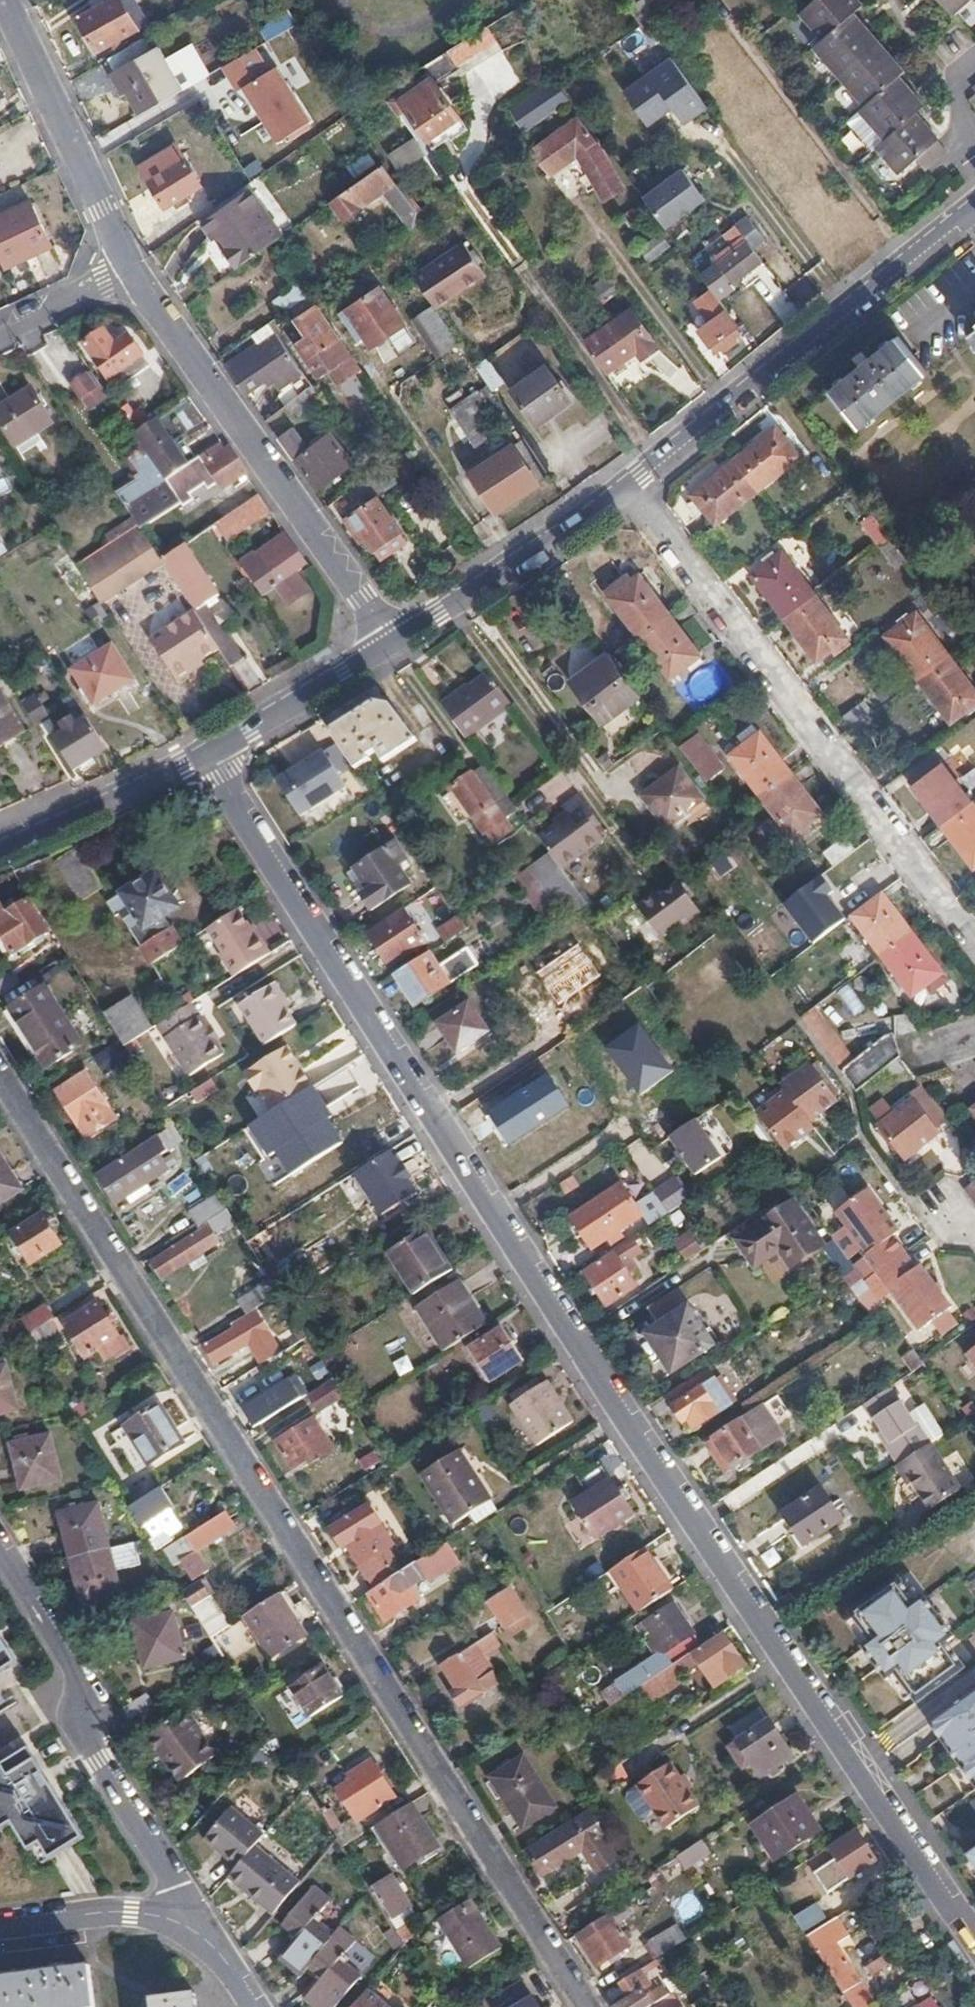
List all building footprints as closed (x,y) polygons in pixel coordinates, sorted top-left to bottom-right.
[(132,0),(108,0),(75,18),(95,51),(146,22),(132,0)] [(918,171),(943,151),(915,113),(924,107),(899,75),(902,73),(853,12),(859,8),(853,0),(809,0),(797,9),(819,38),(811,45),(858,107),(853,110),(878,142),(869,149),(891,176),(910,162),(918,171)] [(951,15),(968,0),(937,0),(951,15)] [(278,20),(261,30),(267,41),(284,32),(278,20)] [(125,92),(138,115),(180,91),(147,35),(106,60),(115,75),(125,92)] [(682,120),(704,103),(670,57),(633,84),(644,99),(658,88),(682,120)] [(117,97),(125,92),(115,75),(107,80),(117,97)] [(460,119),(432,82),(401,104),(428,141),(460,119)] [(510,108),(520,131),(573,107),(562,84),(510,108)] [(853,110),(841,121),(866,151),(869,149),(878,142),(853,110)] [(623,188),(573,122),(527,155),(545,180),(575,159),(605,200),(623,188)] [(402,173),(429,155),(417,137),(390,155),(402,173)] [(199,187),(175,146),(140,166),(164,208),(199,187)] [(357,175),(377,164),(370,152),(350,163),(357,175)] [(383,191),(411,230),(414,228),(416,215),(384,163),(332,200),(345,218),(383,191)] [(681,169),(642,198),(663,227),(703,198),(681,169)] [(220,249),(233,269),(278,238),(247,189),(201,220),(213,238),(218,236),(225,246),(220,249)] [(29,204),(0,218),(0,257),(4,265),(29,252),(31,256),(50,247),(29,204)] [(744,217),(733,225),(751,250),(763,241),(744,217)] [(213,238),(220,249),(225,246),(218,236),(213,238)] [(418,282),(432,303),(440,315),(490,282),(466,248),(418,282)] [(621,285),(610,271),(586,289),(597,303),(621,285)] [(281,313),(310,295),(300,281),(273,299),(281,313)] [(403,321),(379,285),(342,310),(355,330),(360,327),(370,342),(403,321)] [(304,358),(338,335),(315,303),(294,316),(305,334),(293,341),(304,358)] [(412,316),(439,355),(459,342),(440,315),(432,303),(412,316)] [(631,307),(583,342),(606,374),(639,349),(646,358),(660,347),(631,307)] [(738,334),(721,312),(698,330),(714,352),(719,347),(722,352),(735,342),(732,338),(738,334)] [(112,346),(101,331),(83,344),(115,390),(147,367),(127,337),(112,346)] [(231,373),(244,392),(275,372),(282,383),(301,371),(275,333),(258,345),(256,343),(243,352),(248,361),(231,373)] [(927,370),(898,336),(831,390),(860,425),(927,370)] [(568,397),(545,363),(511,386),(535,420),(568,397)] [(435,391),(473,446),(500,427),(462,373),(435,391)] [(120,422),(83,375),(71,384),(107,431),(120,422)] [(311,387),(280,409),(289,420),(320,399),(311,387)] [(29,389),(0,407),(0,424),(14,447),(51,424),(29,389)] [(157,418),(134,434),(139,441),(166,481),(191,463),(197,459),(184,440),(175,445),(157,418)] [(473,446),(484,463),(522,437),(518,430),(511,420),(500,427),(473,446)] [(308,451),(290,426),(277,436),(316,488),(349,464),(330,435),(308,451)] [(777,427),(734,460),(757,489),(800,455),(777,427)] [(495,511),(548,475),(522,437),(484,463),(469,472),(495,511)] [(134,479),(116,491),(138,525),(141,529),(181,503),(166,481),(139,441),(131,446),(129,450),(132,454),(129,456),(138,470),(142,475),(134,479)] [(220,442),(197,459),(191,463),(166,481),(181,503),(183,506),(194,500),(190,495),(204,485),(208,491),(218,484),(222,490),(244,476),(246,473),(229,448),(226,450),(220,442)] [(757,489),(734,460),(692,493),(716,521),(757,489)] [(131,475),(134,479),(142,475),(138,470),(131,475)] [(370,473),(351,486),(363,504),(348,514),(352,520),(347,524),(358,540),(363,536),(373,551),(375,550),(397,533),(399,532),(375,497),(383,492),(370,473)] [(257,495),(216,524),(231,547),(273,517),(257,495)] [(141,529),(138,525),(76,564),(99,602),(163,563),(141,529)] [(402,541),(397,533),(375,550),(380,556),(402,541)] [(907,557),(890,535),(879,543),(896,565),(907,557)] [(363,536),(358,540),(367,554),(373,551),(363,536)] [(9,552),(0,537),(0,558),(9,552)] [(306,564),(291,543),(261,564),(252,551),(238,561),(262,595),(275,586),(288,604),(307,591),(294,573),(306,564)] [(185,546),(165,560),(206,623),(217,616),(209,603),(219,596),(185,546)] [(751,574),(783,617),(814,593),(782,551),(751,574)] [(638,636),(669,613),(639,574),(607,596),(638,636)] [(814,593),(783,617),(815,659),(846,636),(814,593)] [(699,653),(669,613),(638,636),(668,677),(699,653)] [(917,679),(947,656),(914,613),(884,636),(917,679)] [(208,632),(198,616),(153,644),(180,687),(195,677),(191,671),(204,664),(221,653),(208,632)] [(223,624),(208,632),(221,653),(225,658),(239,649),(223,624)] [(135,679),(114,644),(74,669),(95,703),(135,679)] [(638,693),(606,650),(568,678),(601,720),(638,693)] [(947,656),(917,679),(949,721),(974,700),(974,692),(947,656)] [(191,671),(195,677),(207,669),(204,664),(191,671)] [(512,704),(489,672),(480,679),(503,711),(512,704)] [(503,711),(480,679),(463,691),(459,687),(440,701),(467,737),(503,711)] [(2,692),(0,693),(0,745),(25,730),(2,692)] [(38,695),(22,704),(34,724),(49,715),(38,695)] [(842,714),(853,727),(872,713),(861,699),(842,714)] [(374,701),(330,730),(355,765),(369,755),(367,752),(385,738),(396,753),(415,740),(388,703),(374,701)] [(872,713),(853,727),(863,740),(882,724),(872,713)] [(107,749),(87,718),(76,723),(73,718),(60,725),(64,731),(55,736),(74,768),(107,749)] [(758,795),(788,773),(758,733),(728,755),(758,795)] [(697,734),(678,747),(703,781),(722,768),(697,734)] [(335,745),(323,752),(337,776),(350,768),(335,745)] [(320,748),(274,777),(298,816),(344,787),(337,776),(323,752),(320,748)] [(906,781),(940,824),(971,800),(937,757),(906,781)] [(526,819),(485,762),(452,785),(486,832),(501,823),(507,832),(526,819)] [(700,799),(678,768),(639,795),(663,827),(700,799)] [(818,812),(788,773),(758,795),(789,835),(818,812)] [(550,852),(561,868),(601,840),(593,829),(598,825),(577,797),(561,807),(566,817),(539,836),(550,852)] [(940,824),(972,865),(974,863),(974,806),(971,800),(940,824)] [(822,853),(831,866),(853,849),(843,837),(822,853)] [(83,896),(104,881),(77,843),(56,857),(83,896)] [(411,880),(387,846),(359,867),(371,884),(364,889),(375,905),(411,880)] [(529,866),(565,917),(587,902),(561,868),(550,852),(529,866)] [(155,926),(151,920),(172,906),(150,871),(108,897),(134,939),(155,926)] [(820,875),(782,903),(812,942),(844,918),(825,894),(831,889),(820,875)] [(698,914),(676,886),(658,898),(654,894),(633,909),(658,943),(698,914)] [(879,955),(909,932),(879,892),(849,915),(879,955)] [(0,902),(0,935),(11,952),(47,930),(26,899),(7,911),(0,902)] [(234,973),(270,951),(259,934),(255,935),(239,907),(205,929),(234,973)] [(426,942),(403,910),(369,934),(390,965),(426,942)] [(466,926),(457,912),(435,927),(444,940),(466,926)] [(155,926),(134,939),(150,964),(180,946),(164,920),(155,926)] [(939,971),(909,932),(879,955),(909,995),(939,971)] [(429,950),(394,972),(416,1004),(479,962),(467,944),(437,963),(429,950)] [(23,981),(13,966),(0,975),(0,996),(23,981)] [(265,1042),(297,1023),(282,1000),(286,996),(272,975),(236,997),(265,1042)] [(850,983),(839,991),(856,1016),(868,1008),(850,983)] [(77,1042),(41,986),(10,1005),(46,1062),(77,1042)] [(127,998),(104,1013),(118,1036),(122,1042),(147,1027),(127,998)] [(223,1051),(190,1001),(178,1008),(156,1021),(189,1072),(223,1051)] [(488,1030),(468,1003),(437,1024),(456,1052),(488,1030)] [(813,1005),(799,1017),(839,1069),(853,1058),(813,1005)] [(638,1023),(605,1046),(639,1094),(672,1070),(638,1023)] [(898,1056),(895,1052),(890,1037),(890,1032),(873,1043),(853,1058),(839,1069),(853,1088),(898,1056)] [(118,1040),(94,1056),(104,1071),(128,1056),(118,1040)] [(244,1090),(255,1115),(316,1089),(296,1044),(244,1067),(253,1086),(244,1090)] [(837,1100),(808,1061),(751,1103),(783,1148),(813,1127),(809,1121),(837,1100)] [(116,1118),(85,1071),(56,1089),(83,1133),(97,1123),(101,1128),(116,1118)] [(567,1102),(546,1074),(491,1114),(511,1142),(567,1102)] [(371,1107),(350,1075),(314,1098),(336,1130),(371,1107)] [(198,1103),(220,1088),(212,1076),(190,1090),(198,1103)] [(945,1118),(919,1083),(908,1091),(910,1096),(875,1123),(902,1159),(939,1132),(935,1128),(945,1118)] [(693,1113),(667,1132),(694,1168),(720,1150),(693,1113)] [(160,1152),(183,1139),(172,1122),(126,1151),(129,1154),(97,1174),(113,1201),(169,1166),(160,1152)] [(953,1165),(962,1153),(939,1137),(930,1149),(953,1165)] [(0,1155),(0,1200),(20,1187),(0,1155)] [(421,1198),(394,1160),(362,1182),(388,1220),(421,1198)] [(956,1181),(974,1206),(974,1168),(956,1181)] [(652,1191),(666,1211),(687,1197),(672,1177),(652,1191)] [(899,1226),(868,1184),(836,1207),(868,1249),(863,1252),(917,1326),(949,1302),(919,1260),(914,1263),(892,1231),(899,1226)] [(619,1185),(571,1217),(592,1249),(641,1216),(619,1185)] [(198,1226),(204,1221),(227,1208),(217,1192),(188,1210),(198,1226)] [(817,1244),(790,1204),(738,1239),(753,1259),(777,1243),(791,1263),(817,1244)] [(213,1234),(235,1220),(227,1208),(204,1221),(207,1225),(150,1261),(161,1277),(217,1242),(213,1234)] [(60,1243),(42,1213),(11,1232),(30,1262),(60,1243)] [(416,1292),(455,1268),(427,1226),(390,1249),(416,1292)] [(685,1260),(706,1252),(696,1230),(676,1238),(685,1260)] [(614,1252),(586,1272),(608,1306),(638,1286),(630,1274),(638,1268),(631,1259),(623,1264),(614,1252)] [(249,1311),(280,1292),(272,1278),(242,1298),(249,1311)] [(440,1352),(489,1321),(461,1279),(413,1309),(440,1352)] [(666,1295),(636,1315),(650,1335),(639,1343),(663,1377),(704,1349),(666,1295)] [(118,1334),(96,1303),(62,1324),(84,1355),(118,1334)] [(47,1322),(52,1318),(44,1305),(12,1325),(21,1338),(47,1322)] [(270,1334),(255,1310),(233,1324),(234,1326),(204,1345),(215,1362),(256,1337),(258,1342),(270,1334)] [(307,1333),(298,1319),(278,1332),(287,1346),(307,1333)] [(21,1338),(28,1350),(55,1334),(47,1322),(21,1338)] [(522,1361),(502,1329),(471,1348),(492,1380),(522,1361)] [(914,1348),(902,1358),(913,1372),(925,1362),(914,1348)] [(696,1374),(666,1394),(685,1422),(689,1419),(696,1428),(720,1411),(696,1374)] [(243,1407),(254,1426),(302,1397),(289,1379),(243,1407)] [(573,1422),(548,1380),(510,1403),(536,1444),(573,1422)] [(896,1386),(868,1404),(877,1419),(879,1417),(888,1432),(897,1444),(893,1446),(904,1463),(933,1444),(914,1415),(896,1386)] [(356,1417),(342,1395),(329,1403),(344,1425),(356,1417)] [(182,1441),(158,1403),(123,1425),(148,1463),(182,1441)] [(786,1434),(766,1404),(706,1443),(727,1471),(786,1434)] [(919,1411),(914,1415),(933,1444),(938,1441),(919,1411)] [(330,1442),(313,1417),(275,1442),(292,1468),(330,1442)] [(805,1463),(828,1442),(818,1432),(795,1453),(805,1463)] [(881,1436),(900,1465),(904,1463),(893,1446),(897,1444),(888,1432),(881,1436)] [(62,1480),(47,1435),(9,1446),(23,1490),(62,1480)] [(900,1465),(896,1467),(908,1484),(912,1482),(904,1470),(937,1450),(933,1444),(904,1463),(900,1465)] [(489,1501),(457,1449),(418,1473),(450,1525),(489,1501)] [(904,1470),(912,1482),(930,1511),(962,1491),(937,1450),(904,1470)] [(634,1513),(599,1461),(577,1476),(587,1492),(575,1501),(598,1536),(634,1513)] [(167,1500),(157,1487),(127,1505),(154,1549),(169,1539),(165,1534),(180,1524),(165,1502),(167,1500)] [(842,1517),(822,1488),(786,1511),(805,1541),(842,1517)] [(55,1514),(68,1559),(106,1548),(93,1504),(55,1514)] [(347,1544),(374,1587),(404,1568),(389,1545),(393,1542),(370,1504),(331,1528),(342,1546),(347,1544)] [(209,1519),(206,1516),(188,1527),(192,1531),(163,1549),(173,1564),(234,1525),(224,1510),(209,1519)] [(639,1609),(672,1587),(644,1547),(612,1568),(639,1609)] [(106,1548),(68,1559),(81,1602),(120,1591),(106,1548)] [(435,1567),(427,1554),(404,1568),(374,1587),(368,1591),(386,1618),(414,1600),(405,1587),(435,1567)] [(917,1598),(899,1573),(850,1608),(872,1638),(864,1644),(887,1676),(896,1669),(916,1699),(965,1664),(947,1639),(954,1633),(924,1592),(917,1598)] [(208,1634),(227,1621),(209,1595),(216,1590),(204,1575),(181,1591),(208,1634)] [(524,1612),(508,1587),(488,1601),(503,1626),(524,1612)] [(303,1635),(274,1592),(242,1612),(269,1654),(303,1635)] [(690,1651),(701,1644),(673,1602),(646,1621),(651,1631),(645,1636),(657,1655),(602,1692),(612,1704),(645,1682),(690,1651)] [(183,1655),(169,1611),(130,1622),(145,1666),(183,1655)] [(493,1631),(441,1664),(454,1682),(448,1686),(460,1706),(483,1691),(477,1682),(495,1670),(482,1651),(499,1640),(493,1631)] [(693,1655),(690,1651),(645,1682),(654,1697),(680,1680),(676,1675),(696,1661),(713,1686),(744,1665),(723,1635),(693,1655)] [(12,1661),(0,1641),(0,1668),(12,1661)] [(340,1696),(321,1668),(288,1687),(307,1717),(340,1696)] [(160,1682),(137,1695),(144,1707),(167,1693),(160,1682)] [(930,1720),(974,1784),(974,1688),(930,1720)] [(792,1755),(757,1705),(726,1726),(761,1776),(792,1755)] [(220,1751),(186,1708),(149,1737),(182,1780),(220,1751)] [(323,1817),(341,1845),(364,1831),(356,1818),(393,1794),(362,1746),(338,1761),(341,1767),(327,1776),(345,1804),(323,1817)] [(554,1804),(521,1752),(488,1773),(520,1824),(554,1804)] [(47,1852),(75,1835),(30,1760),(4,1775),(0,1769),(0,1824),(8,1819),(25,1847),(39,1839),(47,1852)] [(677,1776),(679,1775),(669,1761),(636,1782),(665,1826),(696,1805),(687,1790),(677,1776)] [(681,1774),(679,1775),(677,1776),(687,1790),(690,1786),(681,1774)] [(819,1829),(796,1796),(752,1825),(775,1859),(819,1829)] [(237,1867),(229,1876),(273,1916),(304,1882),(260,1842),(268,1834),(235,1803),(204,1837),(237,1867)] [(431,1844),(404,1806),(377,1822),(404,1862),(431,1844)] [(620,1859),(590,1811),(527,1851),(542,1875),(583,1849),(598,1872),(620,1859)] [(875,1859),(856,1832),(831,1848),(836,1856),(813,1872),(824,1890),(875,1859)] [(710,1852),(701,1839),(676,1857),(684,1870),(710,1852)] [(965,1852),(974,1866),(974,1845),(965,1852)] [(409,1904),(389,1874),(372,1888),(391,1917),(409,1904)] [(282,1951),(304,1970),(308,1964),(337,1930),(323,1919),(327,1913),(323,1909),(334,1896),(317,1882),(285,1919),(299,1932),(282,1951)] [(502,1947),(470,1898),(439,1917),(470,1966),(502,1947)] [(794,1913),(804,1929),(827,1915),(816,1899),(794,1913)] [(874,2000),(834,1940),(847,1932),(835,1914),(806,1932),(849,2001),(853,2006),(878,2006),(874,2000)] [(606,1915),(575,1935),(596,1968),(627,1947),(606,1915)] [(647,1940),(657,1957),(684,1940),(673,1923),(647,1940)] [(340,1926),(337,1930),(308,1964),(321,1975),(305,1994),(320,2006),(332,2006),(360,1973),(347,1962),(350,1956),(346,1953),(357,1939),(340,1926)] [(872,1972),(890,1961),(884,1952),(867,1963),(872,1972)] [(88,1968),(0,1979),(0,2006),(94,2006),(88,1968)] [(615,2006),(648,2006),(654,2003),(643,1987),(650,1982),(641,1968),(619,1983),(627,1998),(615,2006)] [(369,1984),(350,2006),(392,2006),(369,1984)] [(494,2006),(540,2006),(534,1998),(533,1999),(524,1985),(493,2005),(494,2006)] [(648,2006),(678,2006),(669,1993),(654,2003),(648,2006)] [(195,1995),(153,2000),(154,2006),(196,2006),(195,1995)] [(936,2002),(933,2002),(928,1995),(908,2006),(939,2006),(936,2002)]
